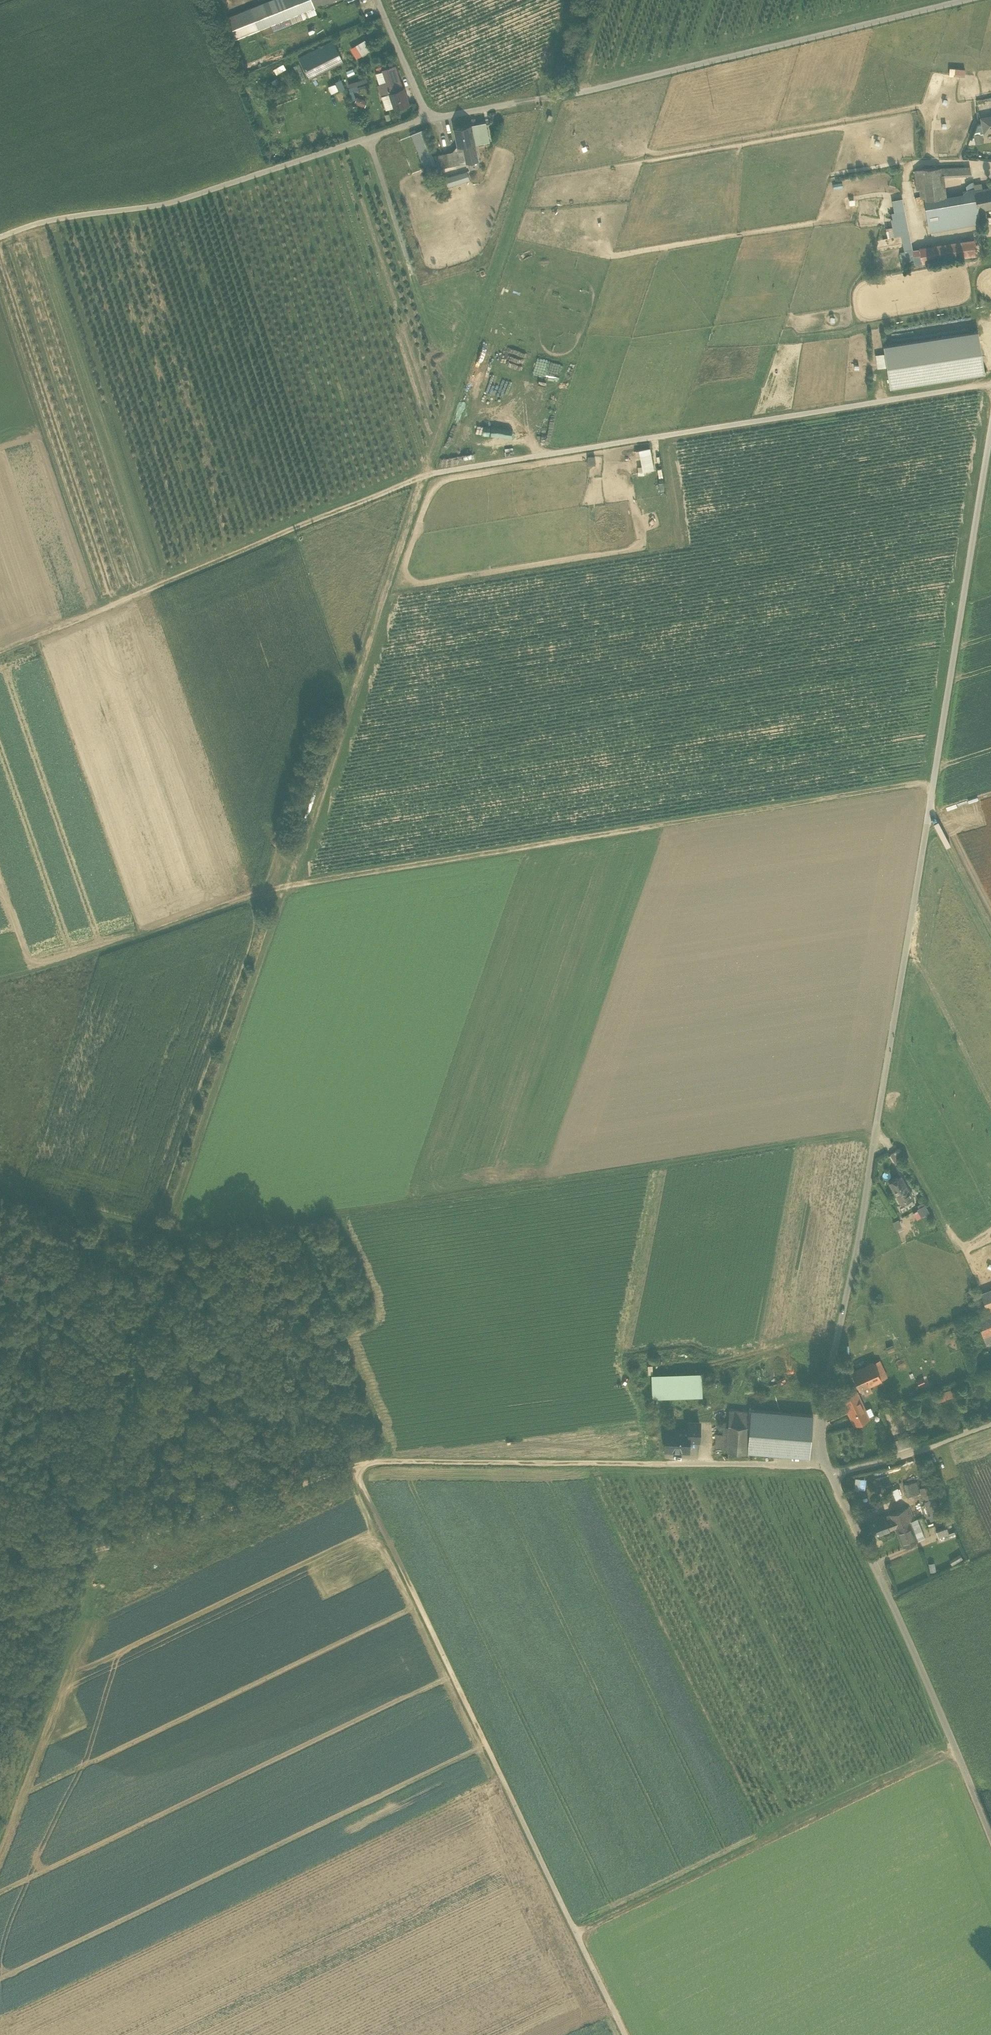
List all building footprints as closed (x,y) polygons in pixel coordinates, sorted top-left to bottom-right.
[(220,20),(221,22),(247,12),(255,31),(260,29),(252,10),(276,0),(269,0),(220,20)] [(260,29),(319,5),(317,0),(276,0),(252,10),(260,29)] [(221,22),(228,42),(255,31),(247,12),(221,22)] [(355,45),(361,55),(371,49),(365,39),(355,45)] [(298,57),(309,78),(342,61),(332,40),(298,57)] [(383,70),(387,82),(393,80),(397,90),(402,88),(395,66),(383,70)] [(403,88),(402,88),(397,90),(393,80),(387,82),(390,92),(394,105),(395,108),(408,103),(403,88)] [(382,95),(390,92),(387,82),(378,85),(382,95)] [(394,105),(390,92),(382,95),(386,107),(394,105)] [(981,118),(984,132),(990,130),(990,116),(981,118)] [(485,122),(471,125),(474,143),(487,141),(485,134),(488,134),(485,122)] [(477,159),(474,143),(471,125),(454,128),(458,146),(463,145),(467,162),(477,159)] [(412,134),(422,161),(432,156),(422,130),(422,129),(421,129),(421,130),(411,134),(410,134),(410,135),(411,135),(411,134),(412,134)] [(458,146),(453,151),(455,164),(467,162),(463,145),(458,146)] [(438,167),(455,164),(453,151),(433,155),(438,167)] [(435,165),(432,156),(422,161),(425,169),(435,165)] [(924,187),(930,231),(935,230),(981,222),(979,216),(982,216),(980,210),(978,210),(978,214),(945,220),(940,176),(944,176),(971,174),(970,166),(922,168),(914,170),(917,188),(924,187)] [(443,179),(446,186),(469,179),(466,171),(443,179)] [(974,190),(974,188),(967,189),(964,190),(965,194),(946,197),(944,176),(940,176),(945,220),(978,214),(978,210),(974,191),(974,190)] [(978,210),(980,210),(990,208),(990,187),(974,190),(974,191),(978,210)] [(895,200),(898,212),(902,234),(905,250),(912,249),(902,198),(895,200)] [(894,236),(902,234),(898,212),(892,213),(894,236)] [(981,222),(935,230),(935,235),(982,227),(981,222)] [(974,239),(912,249),(905,250),(908,264),(921,261),(921,263),(977,255),(974,239)] [(883,346),(890,388),(985,373),(978,331),(883,346)] [(650,448),(639,450),(643,471),(654,469),(650,448)] [(889,1154),(895,1165),(902,1161),(896,1150),(889,1154)] [(890,1181),(902,1203),(913,1197),(901,1175),(890,1181)] [(913,1210),(916,1217),(928,1211),(925,1204),(913,1210)] [(981,1293),(990,1289),(990,1279),(977,1285),(981,1293)] [(988,1312),(990,1311),(990,1289),(981,1293),(988,1312)] [(971,1303),(977,1313),(984,1309),(978,1299),(971,1303)] [(975,1317),(980,1328),(990,1324),(986,1313),(975,1317)] [(990,1324),(980,1328),(986,1345),(990,1343),(990,1324)] [(880,1360),(873,1363),(881,1379),(887,1376),(880,1360)] [(873,1391),(870,1385),(881,1380),(881,1379),(873,1363),(850,1373),(859,1390),(863,1388),(866,1394),(873,1391)] [(701,1395),(701,1373),(652,1374),(653,1396),(701,1395)] [(936,1394),(938,1400),(957,1394),(955,1388),(936,1394)] [(856,1391),(842,1398),(854,1425),(869,1419),(856,1391)] [(728,1424),(748,1425),(749,1411),(729,1409),(728,1424)] [(746,1452),(809,1457),(813,1414),(749,1409),(749,1411),(748,1425),(746,1452)] [(689,1440),(699,1440),(699,1422),(689,1422),(688,1431),(689,1431),(689,1440)] [(726,1450),(728,1425),(717,1424),(714,1455),(728,1456),(729,1450),(726,1450)] [(729,1450),(746,1452),(748,1425),(728,1424),(728,1425),(726,1450),(729,1450)] [(666,1450),(688,1451),(689,1440),(689,1431),(688,1431),(677,1430),(675,1432),(667,1432),(667,1430),(666,1430),(666,1450)] [(904,1485),(907,1496),(920,1492),(916,1481),(904,1485)] [(919,1488),(923,1500),(934,1497),(929,1484),(919,1488)] [(892,1490),(896,1500),(902,1498),(898,1488),(892,1490)] [(925,1503),(930,1520),(941,1517),(935,1499),(925,1503)] [(892,1518),(896,1527),(902,1524),(909,1521),(912,1520),(908,1509),(905,1510),(904,1509),(891,1514),(892,1518)] [(896,1527),(892,1518),(886,1520),(884,1515),(869,1522),(874,1535),(895,1527),(896,1527)] [(917,1518),(912,1520),(909,1521),(917,1541),(925,1538),(917,1518)] [(902,1524),(896,1527),(895,1527),(897,1532),(903,1547),(917,1541),(909,1521),(902,1524)] [(936,1530),(938,1536),(949,1532),(946,1526),(936,1530)] [(954,1530),(949,1532),(938,1536),(940,1540),(956,1535),(954,1530)] [(949,1560),(952,1565),(963,1558),(960,1554),(949,1560)]
